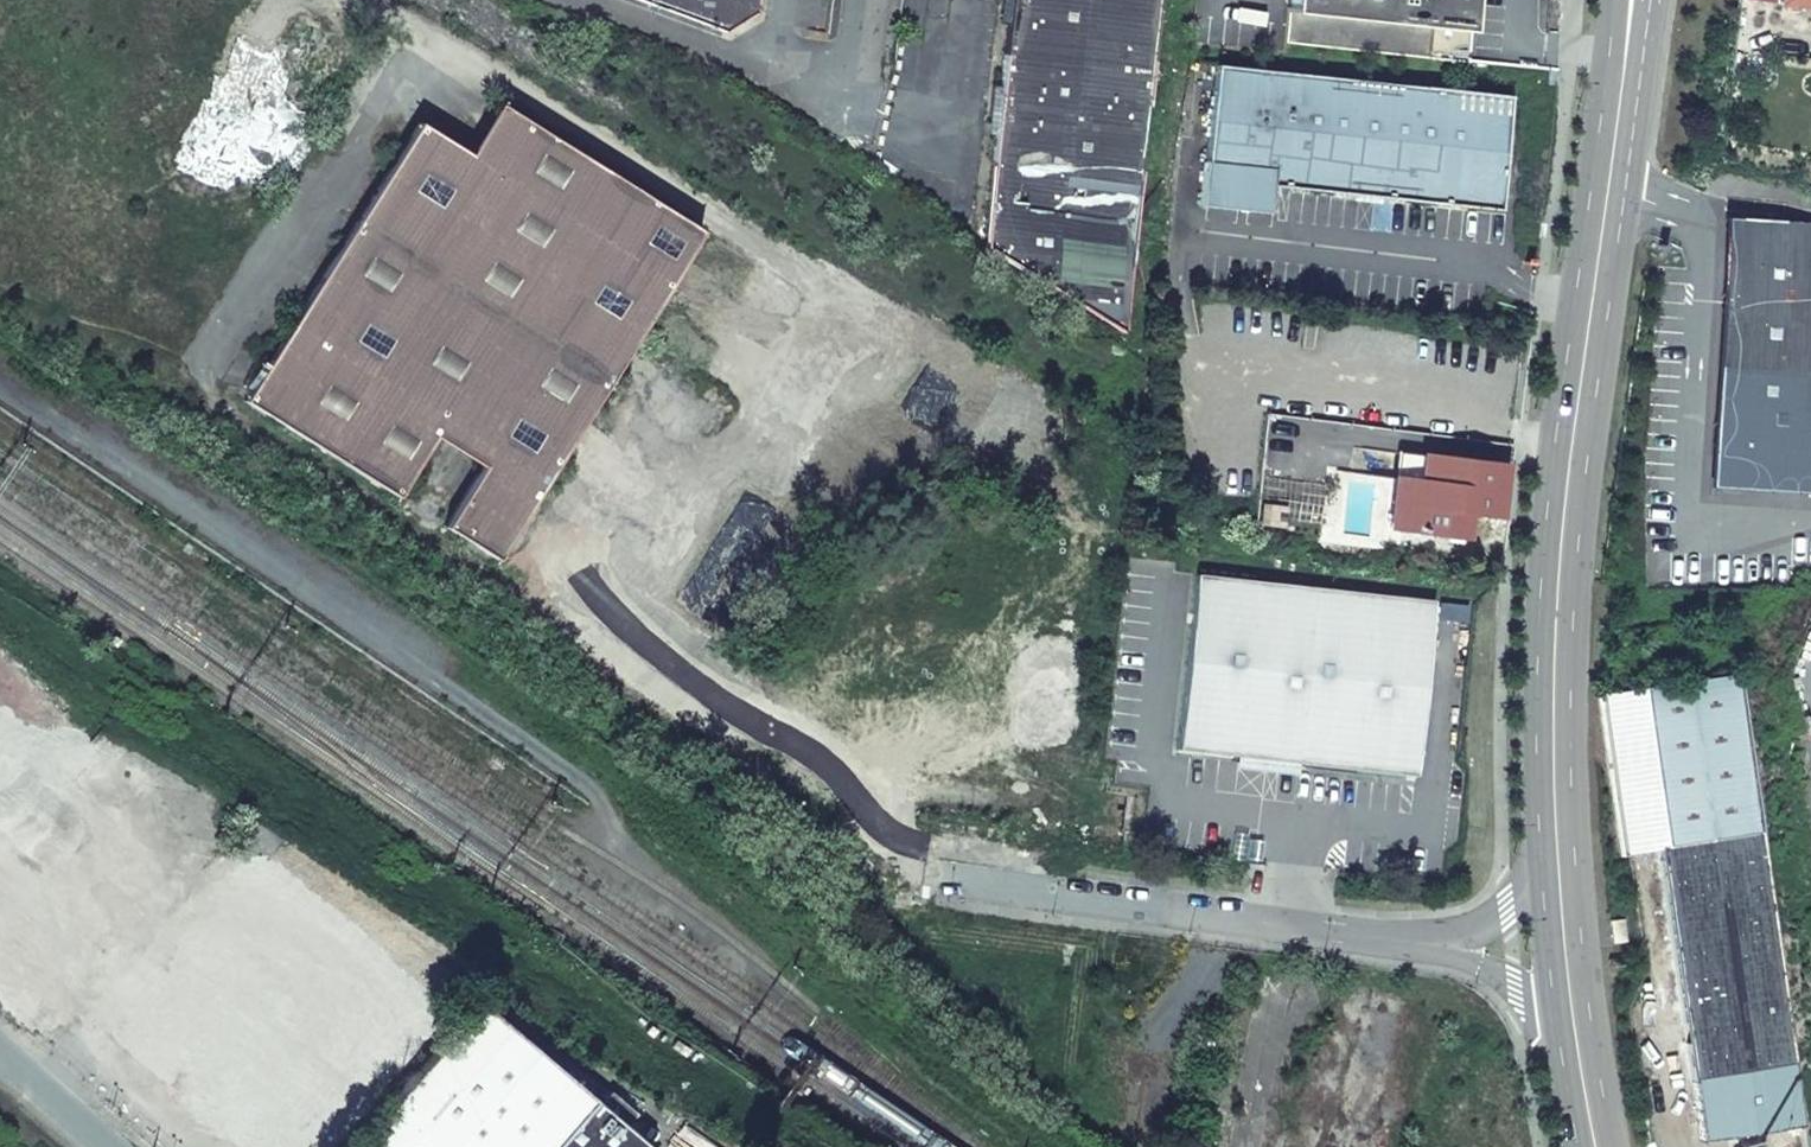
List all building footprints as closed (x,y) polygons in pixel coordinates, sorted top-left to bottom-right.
[(721,31),(754,8),(755,0),(640,0),(721,31)] [(1149,73),(1158,0),(1010,0),(1004,57),(1149,73)] [(1282,42),(1467,62),(1474,0),(1287,0),(1282,42)] [(1777,5),(1810,9),(1810,0),(1778,0),(1777,5)] [(1271,189),(1498,212),(1509,99),(1213,69),(1199,209),(1268,216),(1271,189)] [(498,108),(466,157),(492,173),(524,124),(498,108)] [(390,499),(438,424),(487,455),(538,488),(698,237),(524,124),(492,173),(466,157),(417,126),(239,401),(390,499)] [(1717,487),(1810,494),(1810,222),(1737,217),(1717,487)] [(1424,453),(1398,450),(1389,525),(1400,526),(1403,501),(1411,501),(1413,478),(1420,479),(1424,453)] [(1505,463),(1424,453),(1420,479),(1413,478),(1411,501),(1403,501),(1400,526),(1462,534),(1466,510),(1499,514),(1505,463)] [(491,563),(538,488),(487,455),(439,530),(491,563)] [(1174,751),(1413,777),(1432,602),(1193,576),(1174,751)] [(1809,1126),(1743,677),(1648,691),(1604,698),(1626,854),(1661,849),(1702,1141),(1809,1126)] [(1626,918),(1611,919),(1613,943),(1628,941),(1626,918)] [(621,1133),(591,1106),(477,1007),(353,1146),(638,1146),(621,1133)] [(633,1119),(603,1092),(591,1106),(621,1133),(633,1119)]
